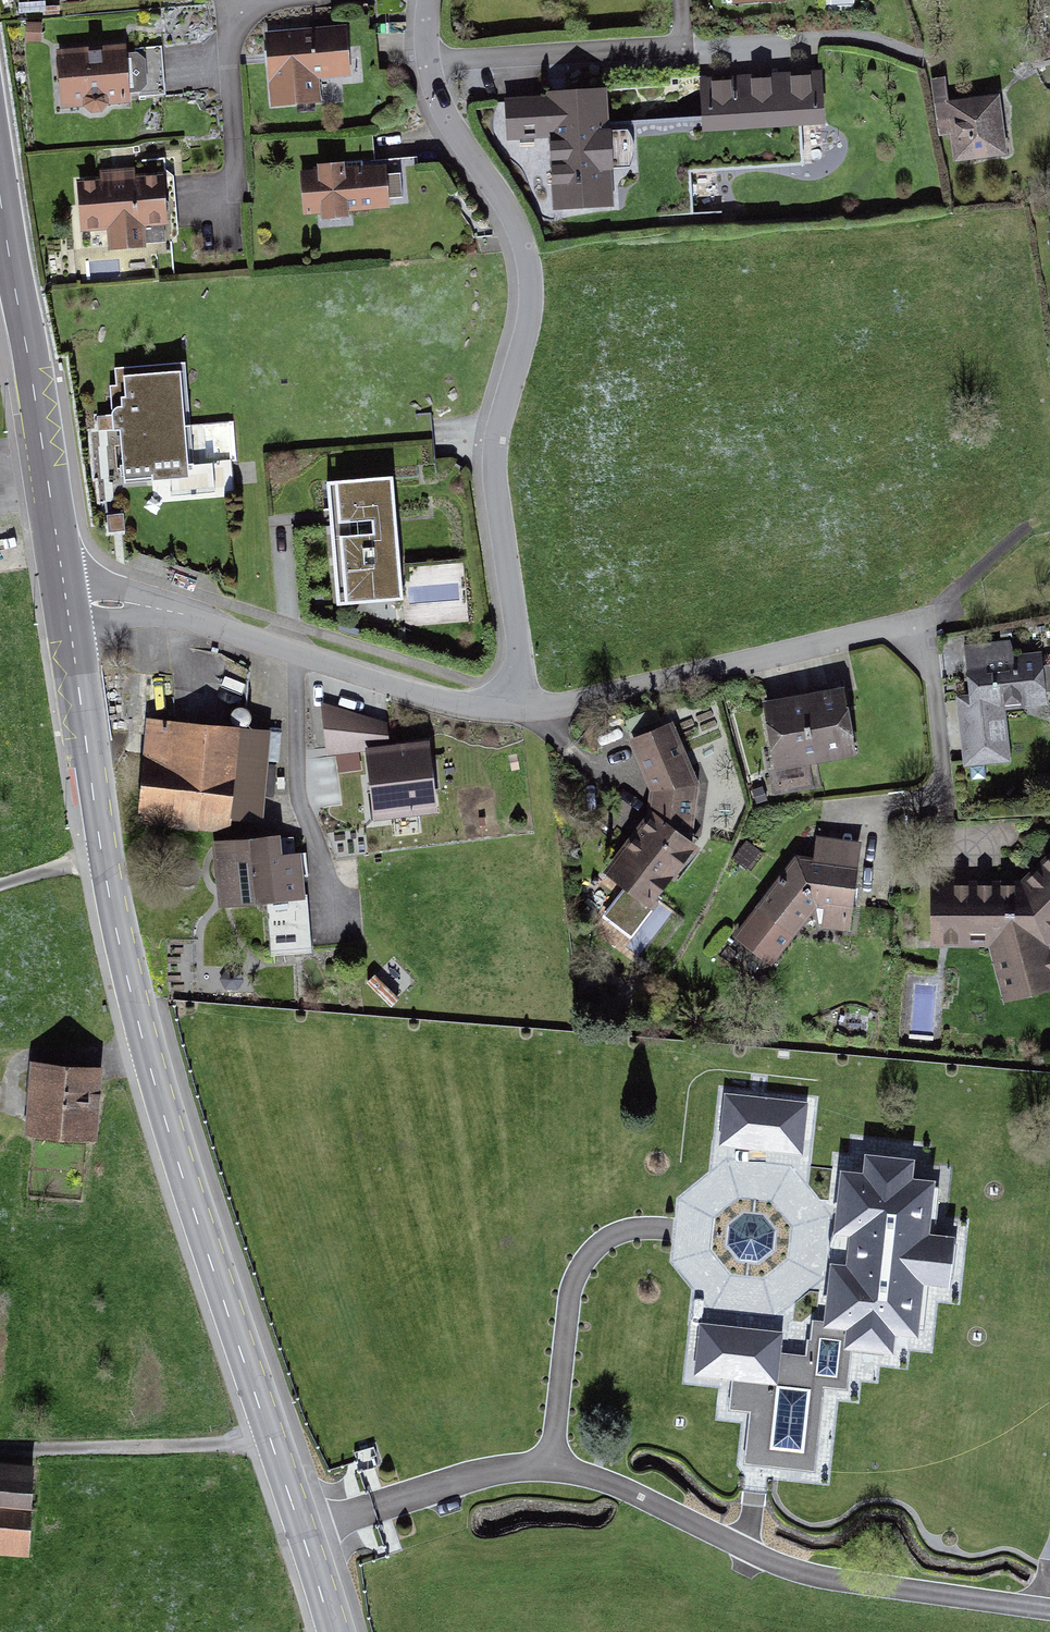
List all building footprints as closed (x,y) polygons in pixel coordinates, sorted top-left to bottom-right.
[(41,21),(26,21),(26,41),(41,42),(41,21)] [(348,24),(265,31),(271,106),(322,102),(320,77),(352,75),(348,24)] [(125,43),(56,48),(61,107),(85,106),(91,111),(102,110),(108,104),(131,102),(130,92),(140,91),(147,83),(145,58),(137,52),(126,52),(125,43)] [(703,114),(704,130),(800,124),(827,122),(824,68),(700,76),(703,114)] [(999,93),(948,100),(944,76),(930,78),(939,135),(949,133),(953,161),(1008,153),(999,93)] [(608,120),(606,86),(546,89),(547,94),(504,97),(507,139),(549,137),(553,208),(614,204),(612,176),(608,120)] [(802,164),(800,124),(704,130),(703,114),(608,120),(612,176),(655,174),(690,171),(802,164)] [(318,168),(300,169),(304,214),(321,213),(321,217),(349,215),(348,211),(390,207),(389,199),(403,197),(400,172),(387,173),(386,163),(362,165),(362,161),(344,163),(344,159),(317,162),(318,168)] [(100,174),(77,176),(81,230),(108,228),(110,248),(146,245),(144,226),(167,224),(163,170),(135,172),(134,167),(99,170),(100,174)] [(693,212),(690,171),(655,174),(659,215),(693,212)] [(179,360),(114,366),(116,383),(109,384),(113,428),(120,427),(125,482),(190,476),(179,360)] [(231,416),(189,419),(190,433),(197,433),(198,456),(233,454),(231,416)] [(393,473),(326,479),(337,604),(403,598),(393,473)] [(124,512),(106,514),(108,532),(125,530),(124,512)] [(963,766),(1011,761),(1006,709),(1048,704),(1046,690),(1049,689),(1049,663),(1043,664),(1041,650),(1015,652),(1011,639),(964,645),(969,694),(956,694),(963,766)] [(844,685),(762,700),(776,770),(857,754),(844,685)] [(327,756),(365,751),(374,820),(438,812),(429,739),(390,744),(386,720),(321,701),(327,756)] [(273,727),(147,715),(138,811),(144,812),(143,823),(230,831),(231,819),(265,822),(273,727)] [(603,916),(632,938),(660,900),(656,897),(692,850),(695,853),(700,846),(692,839),(700,784),(673,720),(627,739),(649,792),(647,812),(603,871),(624,887),(603,916)] [(280,832),(211,839),(218,907),(265,902),(270,956),(312,952),(302,850),(296,850),(295,836),(280,837),(280,832)] [(795,854),(733,936),(772,966),(816,907),(821,927),(851,931),(861,841),(816,835),(813,857),(795,854)] [(929,946),(989,946),(1003,1002),(1049,989),(1049,948),(1049,945),(1049,944),(1049,850),(1021,879),(930,879),(929,946)] [(103,1065),(31,1059),(25,1134),(97,1139),(103,1065)] [(712,1146),(797,1159),(804,1108),(719,1096),(712,1146)] [(849,1162),(837,1161),(819,1321),(805,1319),(801,1355),(775,1352),(777,1332),(693,1323),(687,1380),(724,1384),(721,1413),(745,1416),(739,1465),(808,1472),(817,1395),(847,1399),(851,1359),(889,1363),(892,1339),(914,1342),(921,1284),(939,1287),(944,1240),(914,1236),(924,1150),(851,1142),(849,1162)] [(35,1463),(0,1461),(0,1553),(29,1555),(35,1463)]
